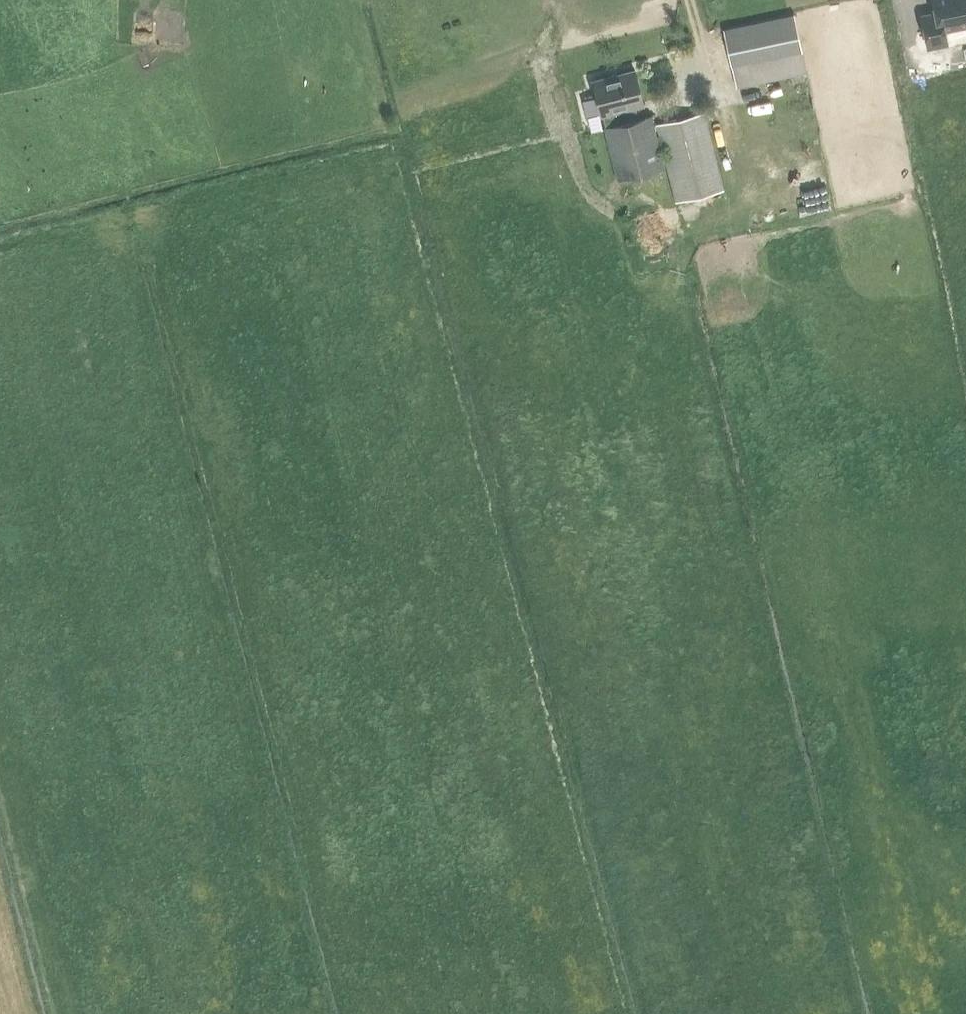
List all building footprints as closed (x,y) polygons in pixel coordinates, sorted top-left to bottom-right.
[(929,5),(915,8),(922,39),(941,35),(938,21),(965,15),(965,0),(928,0),(929,5)] [(793,13),(723,29),(735,87),(806,71),(793,13)] [(677,201),(723,190),(704,114),(655,126),(652,117),(638,120),(635,107),(644,104),(635,71),(593,82),(601,115),(603,115),(606,128),(604,129),(617,180),(667,168),(677,201)]
